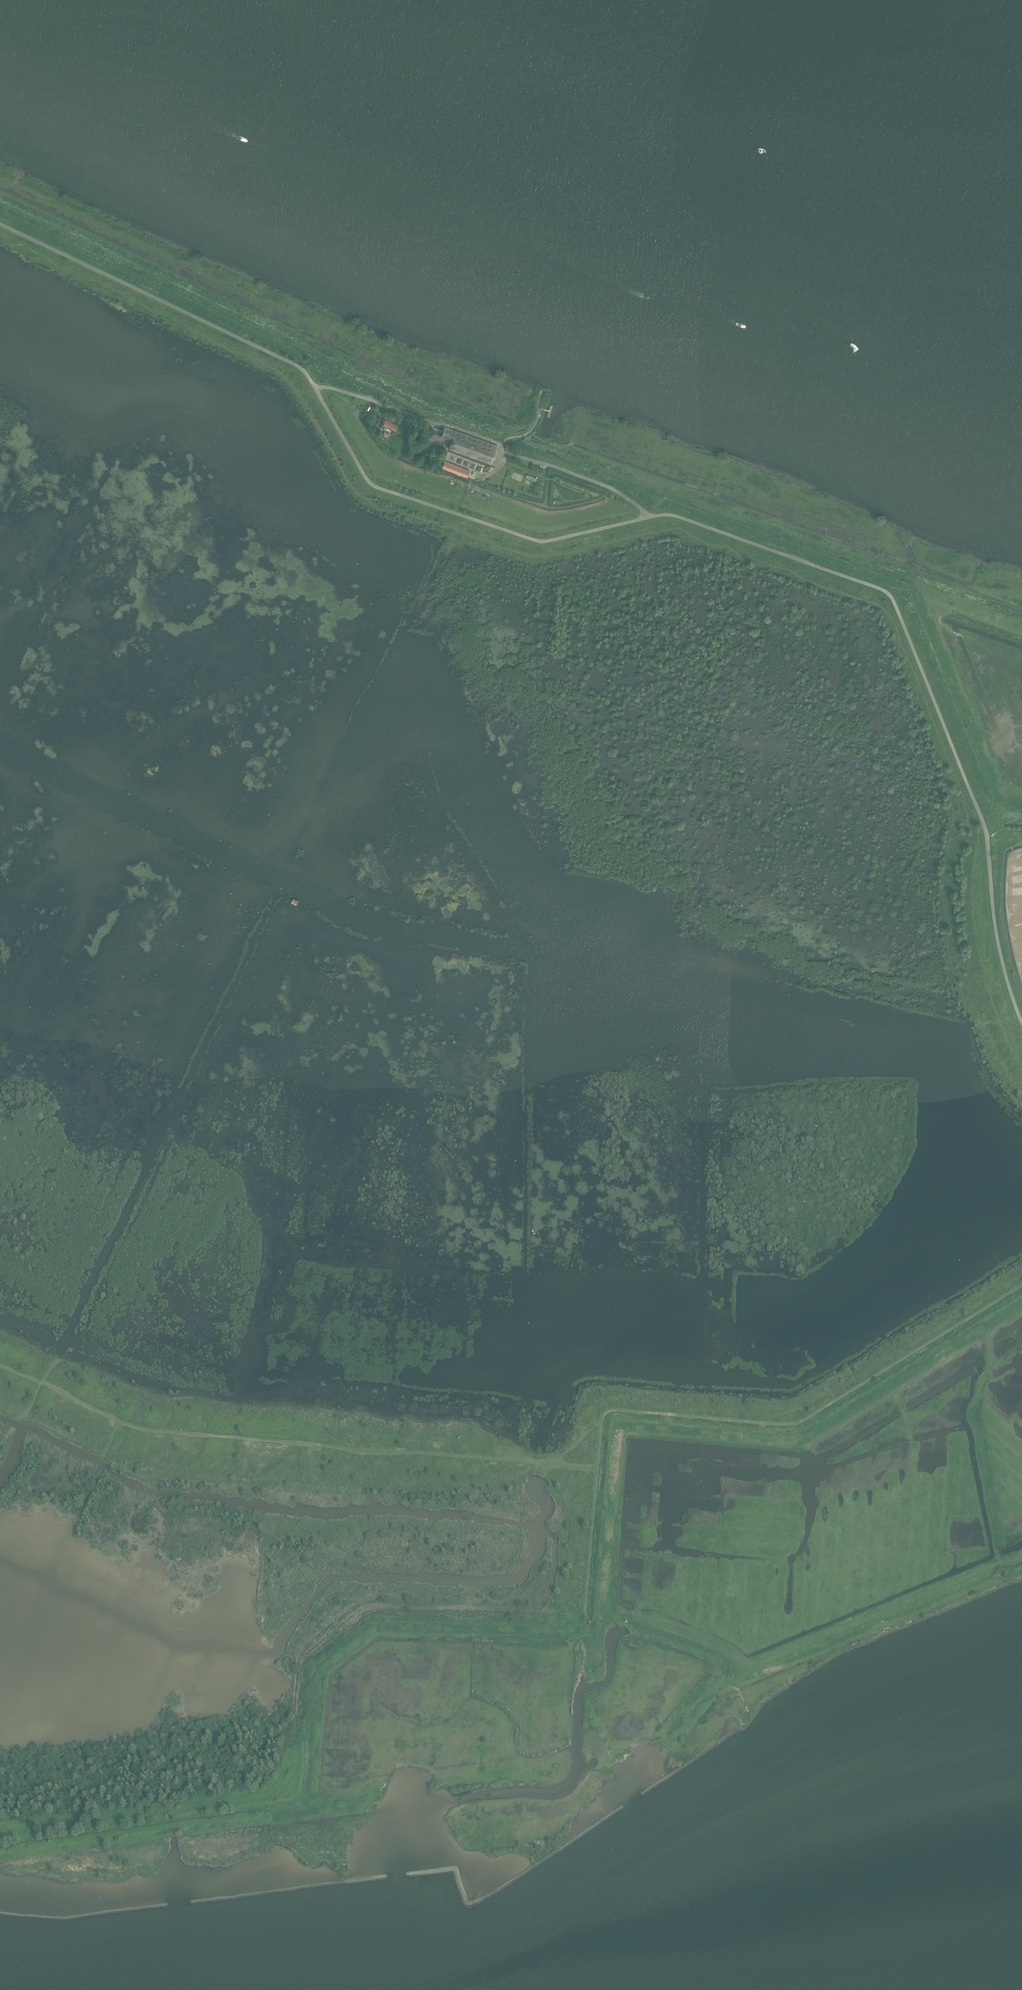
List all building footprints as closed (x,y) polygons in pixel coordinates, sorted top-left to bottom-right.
[(398,425),(385,419),(383,425),(396,431),(398,425)] [(491,464),(497,446),(452,429),(452,430),(445,428),(442,437),(452,441),(449,449),(491,464)] [(441,467),(467,477),(470,470),(444,460),(441,467)]
